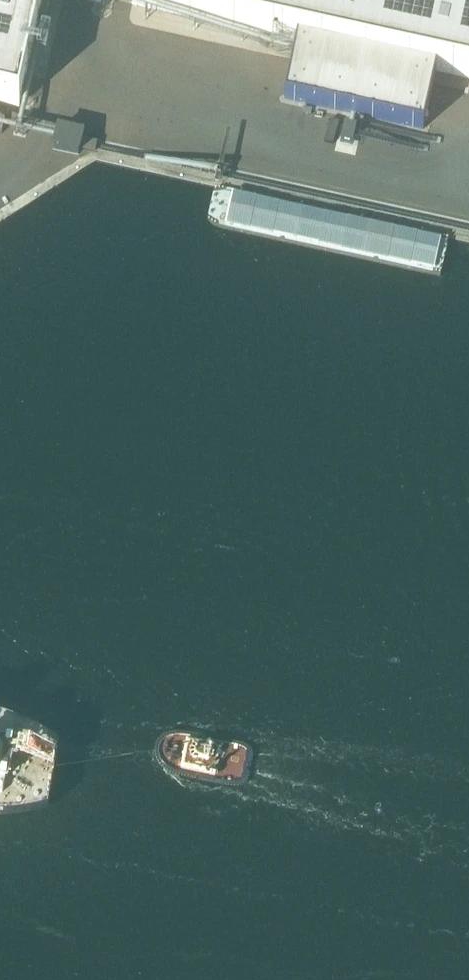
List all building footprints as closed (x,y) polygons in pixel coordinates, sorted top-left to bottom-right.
[(19,106),(42,0),(0,0),(0,102),(19,106)] [(296,40),(283,98),(424,129),(435,81),(437,71),(468,78),(468,0),(115,0),(296,40)] [(56,148),(82,151),(85,129),(58,126),(56,148)]
